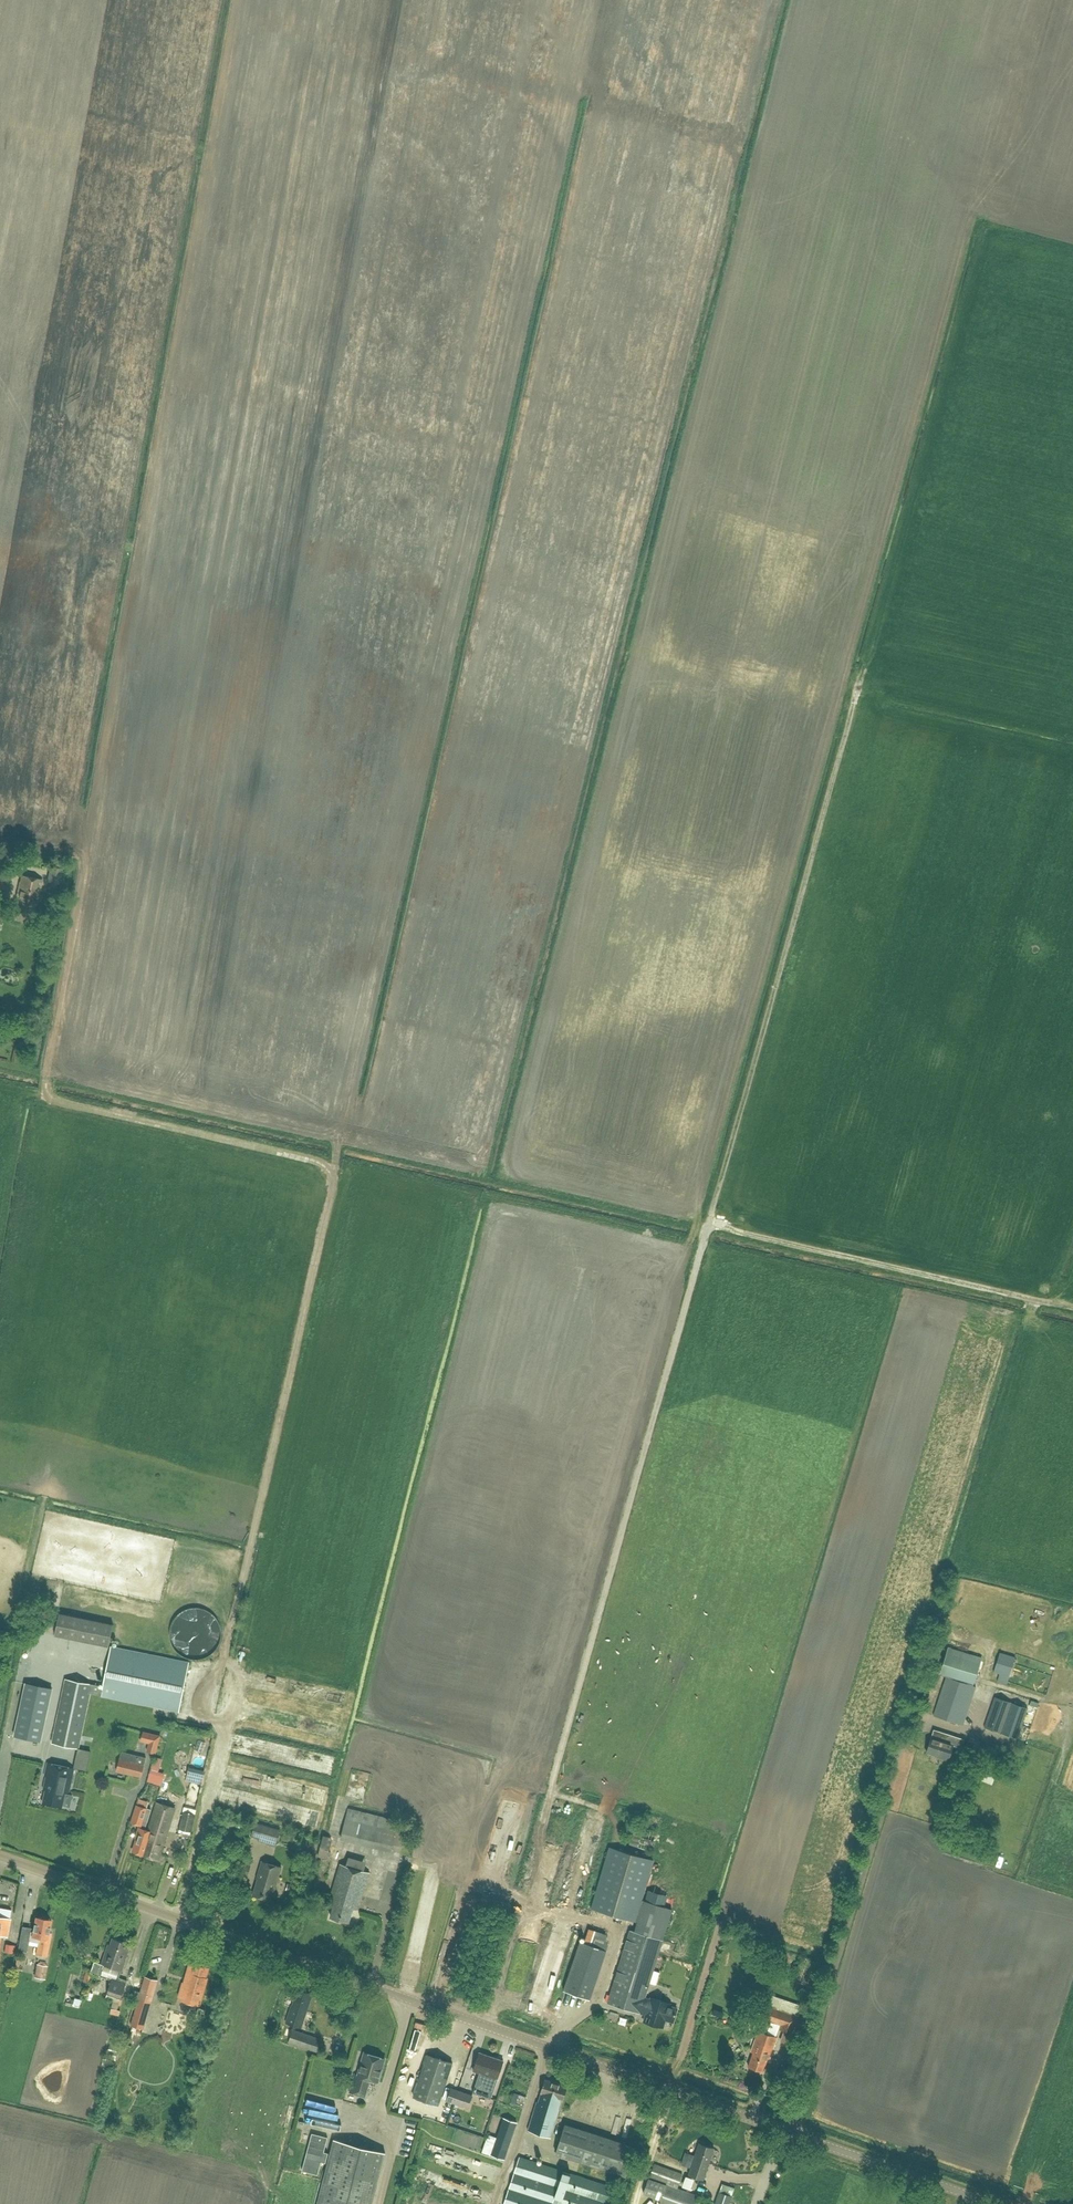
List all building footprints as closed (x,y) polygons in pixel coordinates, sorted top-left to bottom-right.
[(37,902),(41,879),(21,875),(16,898),(18,898),(15,910),(33,914),(35,901),(37,902)] [(175,1649),(176,1650),(178,1652),(180,1654),(183,1656),(185,1657),(188,1658),(190,1658),(194,1659),(196,1659),(198,1659),(200,1658),(202,1658),(205,1657),(207,1656),(210,1654),(213,1652),(215,1650),(217,1648),(218,1646),(219,1644),(220,1642),(220,1639),(221,1637),(221,1634),(221,1632),(221,1630),(221,1627),(220,1625),(219,1623),(218,1621),(217,1619),(216,1617),(214,1615),(212,1614),(210,1612),(206,1609),(204,1608),(201,1607),(198,1607),(196,1607),(194,1607),(191,1607),(189,1608),(184,1609),(182,1611),(180,1612),(178,1614),(176,1616),(174,1618),(173,1620),(172,1622),(171,1625),(170,1629),(169,1633),(170,1636),(170,1638),(170,1640),(171,1642),(172,1645),(173,1647),(175,1649)] [(55,1633),(109,1642),(113,1621),(59,1611),(55,1633)] [(65,1681),(51,1743),(78,1748),(90,1693),(178,1711),(188,1662),(111,1646),(103,1686),(90,1684),(89,1686),(65,1681)] [(948,1647),(941,1669),(939,1673),(946,1675),(933,1715),(963,1724),(975,1686),(972,1685),(981,1658),(948,1647)] [(993,1671),(999,1673),(997,1680),(1006,1684),(1010,1672),(1015,1657),(1000,1652),(993,1671)] [(26,1682),(23,1692),(14,1735),(40,1741),(52,1688),(26,1682)] [(1017,1738),(1027,1708),(994,1696),(984,1727),(1017,1738)] [(964,1739),(933,1729),(931,1737),(952,1745),(961,1748),(964,1739)] [(143,1732),(141,1740),(149,1742),(147,1751),(155,1753),(159,1736),(143,1732)] [(931,1737),(926,1751),(939,1755),(939,1757),(948,1759),(952,1745),(931,1737)] [(967,1747),(975,1749),(978,1740),(970,1737),(967,1747)] [(121,1751),(116,1770),(133,1774),(134,1776),(140,1778),(141,1776),(142,1777),(147,1757),(121,1751)] [(154,1760),(153,1783),(159,1784),(159,1780),(166,1781),(167,1761),(154,1760)] [(74,1767),(47,1762),(43,1780),(45,1781),(43,1789),(45,1789),(42,1802),(62,1806),(65,1793),(68,1794),(74,1767)] [(148,1829),(144,1828),(140,1827),(139,1827),(137,1834),(138,1835),(133,1852),(158,1860),(175,1807),(156,1802),(148,1829)] [(140,1827),(144,1828),(150,1809),(136,1805),(131,1822),(141,1825),(140,1827)] [(391,1851),(392,1844),(402,1847),(405,1833),(396,1830),(398,1820),(348,1807),(340,1839),(391,1851)] [(179,1829),(191,1832),(195,1814),(183,1811),(178,1829),(179,1829)] [(251,1835),(259,1838),(258,1840),(275,1845),(280,1829),(255,1822),(251,1835)] [(329,1851),(331,1845),(332,1840),(330,1837),(323,1835),(317,1856),(329,1859),(330,1852),(329,1851)] [(635,1921),(653,1859),(609,1847),(591,1908),(635,1921)] [(348,1856),(345,1864),(340,1863),(329,1900),(334,1901),(329,1916),(349,1922),(354,1907),(356,1908),(359,1899),(361,1900),(370,1872),(364,1870),(366,1861),(348,1856)] [(257,1878),(251,1895),(270,1900),(274,1890),(275,1890),(282,1866),(261,1860),(256,1878),(257,1878)] [(30,1930),(28,1940),(38,1942),(35,1953),(46,1955),(51,1932),(47,1931),(49,1919),(35,1916),(32,1931),(30,1930)] [(6,1935),(9,1918),(0,1917),(0,1934),(6,1935)] [(662,1940),(630,1930),(607,2003),(639,2013),(640,2011),(645,2013),(643,2021),(662,2027),(665,2019),(672,2021),(677,2008),(669,2005),(670,2003),(650,1997),(650,2000),(644,1998),(662,1940)] [(124,1955),(128,1943),(113,1938),(110,1944),(108,1944),(101,1963),(95,1961),(91,1972),(99,1975),(104,1964),(121,1970),(126,1956),(124,1955)] [(591,1944),(577,1941),(568,1974),(575,1976),(574,1984),(592,1988),(603,1942),(592,1939),(591,1944)] [(4,1952),(15,1954),(17,1945),(5,1943),(4,1952)] [(188,1977),(181,1999),(199,2004),(207,1978),(206,1978),(209,1968),(193,1963),(193,1964),(190,1964),(186,1976),(188,1977)] [(284,1975),(289,1970),(283,1963),(278,1968),(284,1975)] [(45,1965),(36,1964),(35,1972),(44,1974),(45,1965)] [(145,1976),(138,1999),(149,2003),(156,1979),(145,1976)] [(121,1998),(126,1982),(112,1977),(107,1993),(121,1998)] [(778,1987),(775,1995),(786,1998),(788,1991),(778,1987)] [(297,1989),(286,2022),(301,2027),(312,1994),(297,1989)] [(66,2002),(66,2004),(79,2007),(80,2005),(81,1999),(75,1997),(73,2003),(66,2002)] [(763,2018),(781,2024),(779,2028),(792,2033),(798,2016),(767,2006),(763,2018)] [(317,2052),(321,2038),(292,2029),(288,2042),(317,2052)] [(763,2071),(767,2057),(769,2058),(777,2037),(758,2030),(751,2051),(753,2052),(748,2066),(763,2071)] [(108,2052),(117,2055),(120,2042),(111,2040),(108,2052)] [(378,2081),(384,2058),(364,2052),(358,2075),(355,2074),(350,2092),(364,2096),(369,2079),(378,2081)] [(473,2070),(479,2072),(472,2092),(490,2099),(503,2060),(479,2052),(473,2070)] [(413,2096),(438,2104),(452,2062),(427,2054),(413,2096)] [(559,2108),(558,2108),(561,2099),(562,2100),(567,2086),(545,2079),(538,2102),(537,2101),(527,2130),(550,2137),(559,2108)] [(446,2100),(454,2103),(468,2108),(472,2094),(450,2087),(446,2100)] [(575,2114),(588,2118),(592,2106),(579,2102),(575,2114)] [(503,2116),(498,2132),(490,2155),(504,2159),(517,2122),(503,2116)] [(556,2153),(625,2175),(634,2146),(565,2123),(556,2153)] [(302,2170),(317,2174),(321,2161),(325,2162),(328,2152),(324,2151),(327,2137),(312,2133),(302,2170)] [(385,2152),(334,2139),(317,2203),(372,2203),(385,2152)] [(703,2180),(714,2148),(699,2142),(688,2174),(703,2180)] [(614,2187),(519,2157),(504,2203),(608,2203),(614,2187)] [(659,2203),(694,2203),(698,2195),(677,2188),(682,2173),(654,2163),(646,2185),(643,2193),(660,2199),(659,2203)] [(454,2180),(452,2195),(460,2196),(462,2181),(454,2180)] [(732,2196),(718,2191),(714,2203),(729,2203),(732,2196)]
